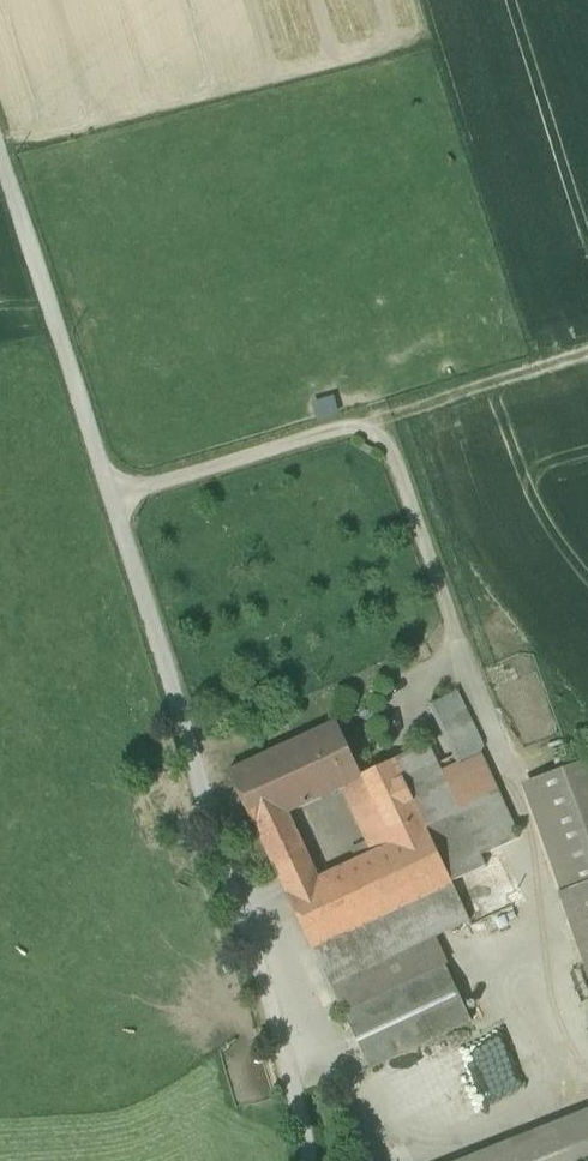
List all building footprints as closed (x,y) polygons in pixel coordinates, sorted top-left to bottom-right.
[(314,420),(338,415),(333,394),(309,400),(314,420)] [(472,724),(456,693),(433,704),(458,756),(462,763),(481,754),(468,727),(472,724)] [(335,723),(296,741),(303,757),(303,758),(312,779),(319,776),(328,795),(341,789),(361,780),(360,777),(335,723)] [(296,741),(229,772),(278,876),(310,860),(288,814),(328,795),(319,776),(312,779),(303,758),(303,757),(296,741)] [(428,744),(394,760),(405,783),(411,780),(412,784),(429,776),(427,772),(438,766),(428,744)] [(438,766),(427,772),(429,776),(412,784),(411,780),(405,783),(426,828),(452,882),(486,867),(480,855),(519,837),(498,791),(481,754),(462,763),(458,756),(438,766)] [(394,760),(360,777),(361,780),(341,789),(367,844),(353,850),(358,860),(426,828),(405,783),(394,760)] [(523,785),(561,893),(587,883),(587,762),(523,785)] [(319,879),(287,894),(313,949),(452,883),(452,882),(426,828),(358,860),(319,879)] [(310,860),(278,876),(287,894),(319,879),(310,860)] [(452,883),(313,949),(331,987),(433,939),(470,921),(452,883)] [(559,893),(587,974),(587,883),(561,893),(559,893)] [(433,939),(331,987),(344,1015),(446,967),(433,939)] [(446,967),(344,1015),(370,1070),(472,1022),(446,967)] [(502,1160),(587,1160),(587,1127),(502,1160)]
